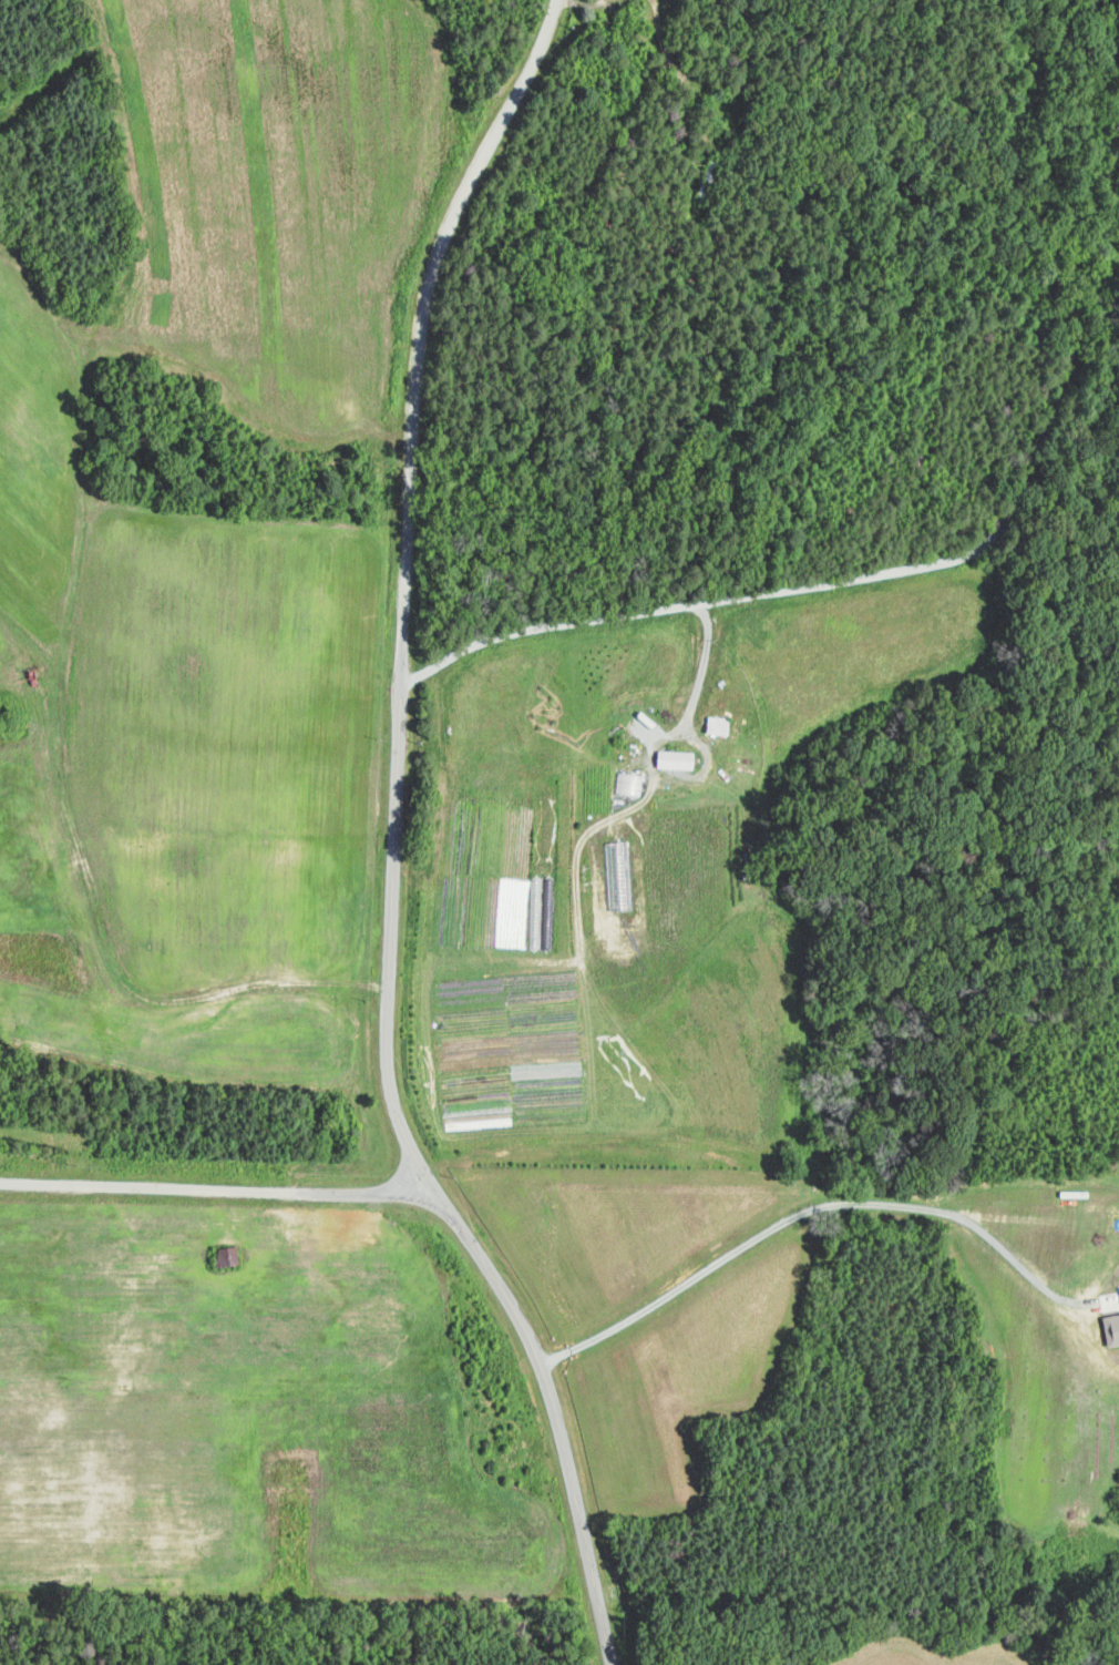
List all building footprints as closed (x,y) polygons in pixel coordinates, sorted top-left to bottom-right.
[(706,712),(726,712),(726,732),(706,732),(706,712)] [(657,747),(692,748),(691,766),(656,765),(657,747)] [(616,769),(638,772),(635,791),(614,788),(616,769)] [(223,1266),(243,1263),(241,1246),(222,1248),(223,1266)] [(1098,1311),(1118,1308),(1118,1340),(1102,1342),(1098,1311)]
